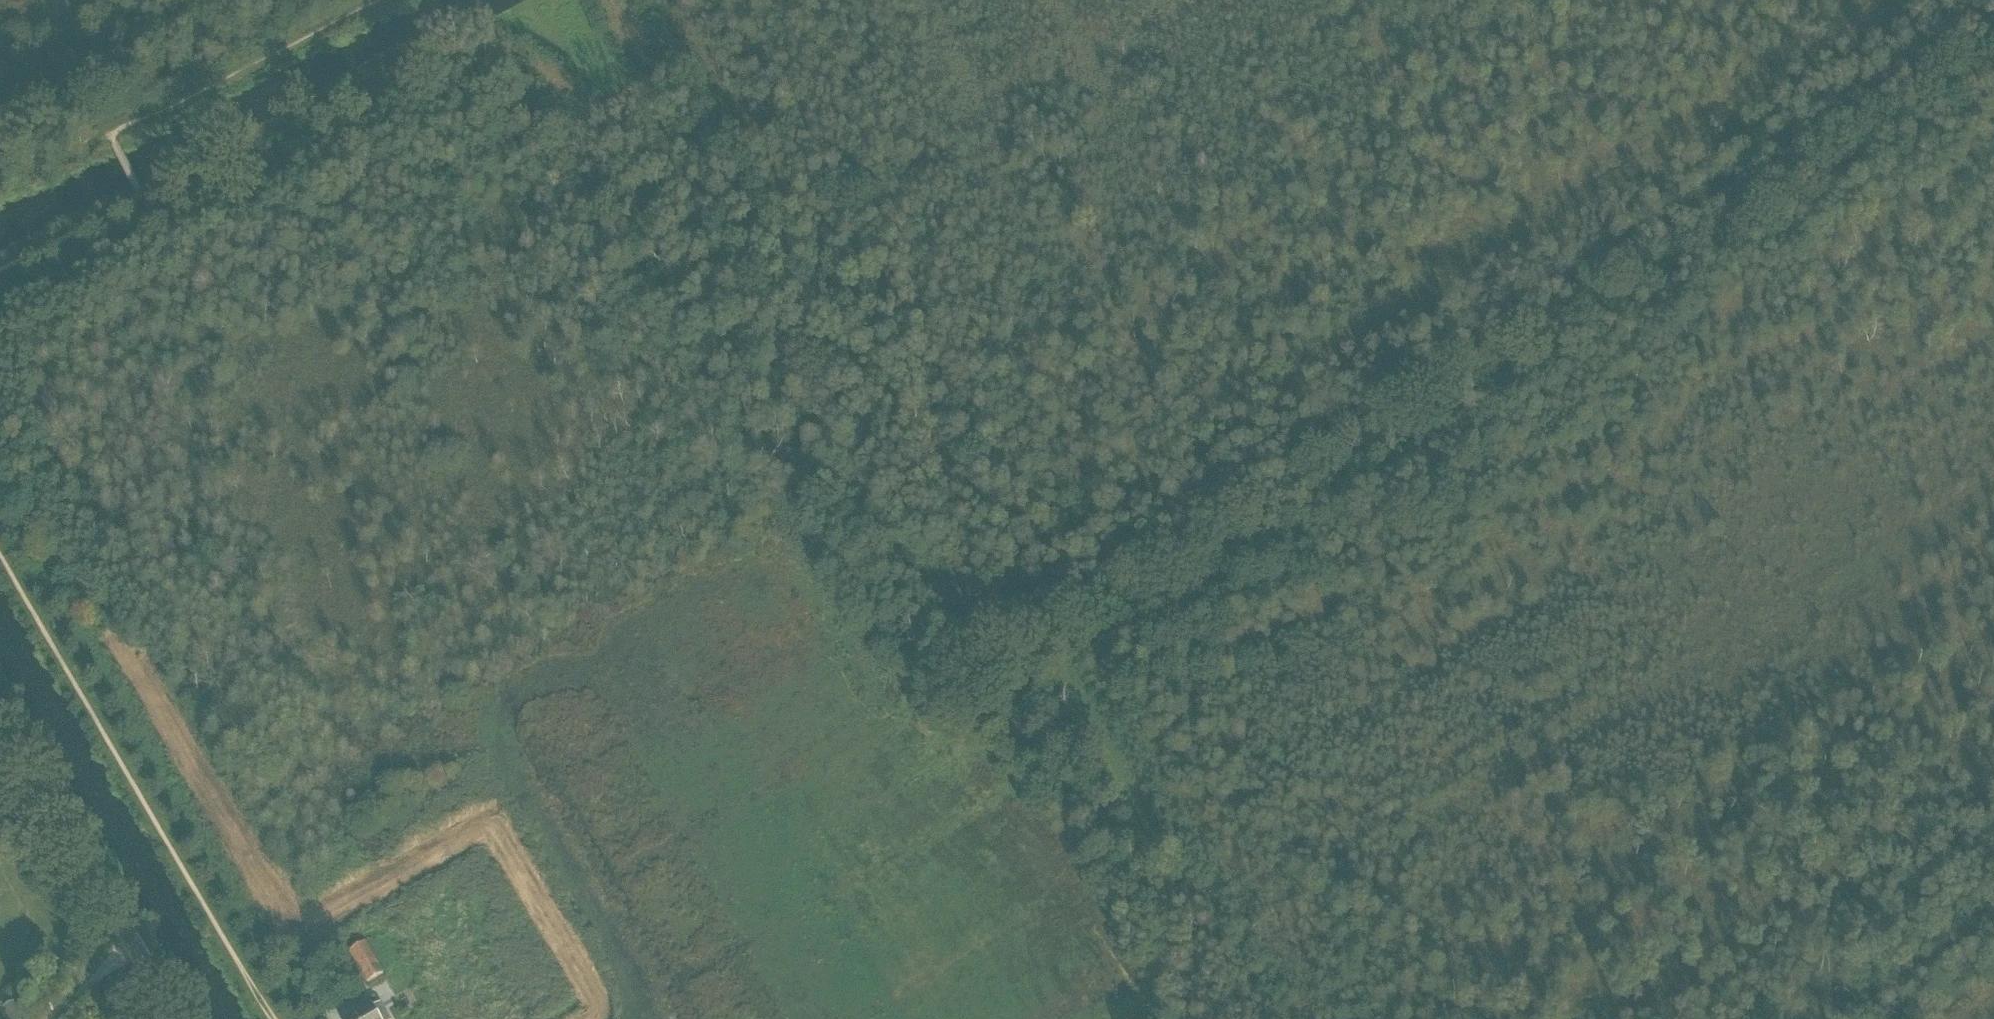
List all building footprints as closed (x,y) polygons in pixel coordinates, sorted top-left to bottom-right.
[(348,951),(367,983),(383,973),(365,941),(348,951)] [(5,1018),(27,1018),(31,1017),(21,999),(1,1011),(5,1018)] [(379,1003),(352,1018),(388,1018),(379,1003)]
